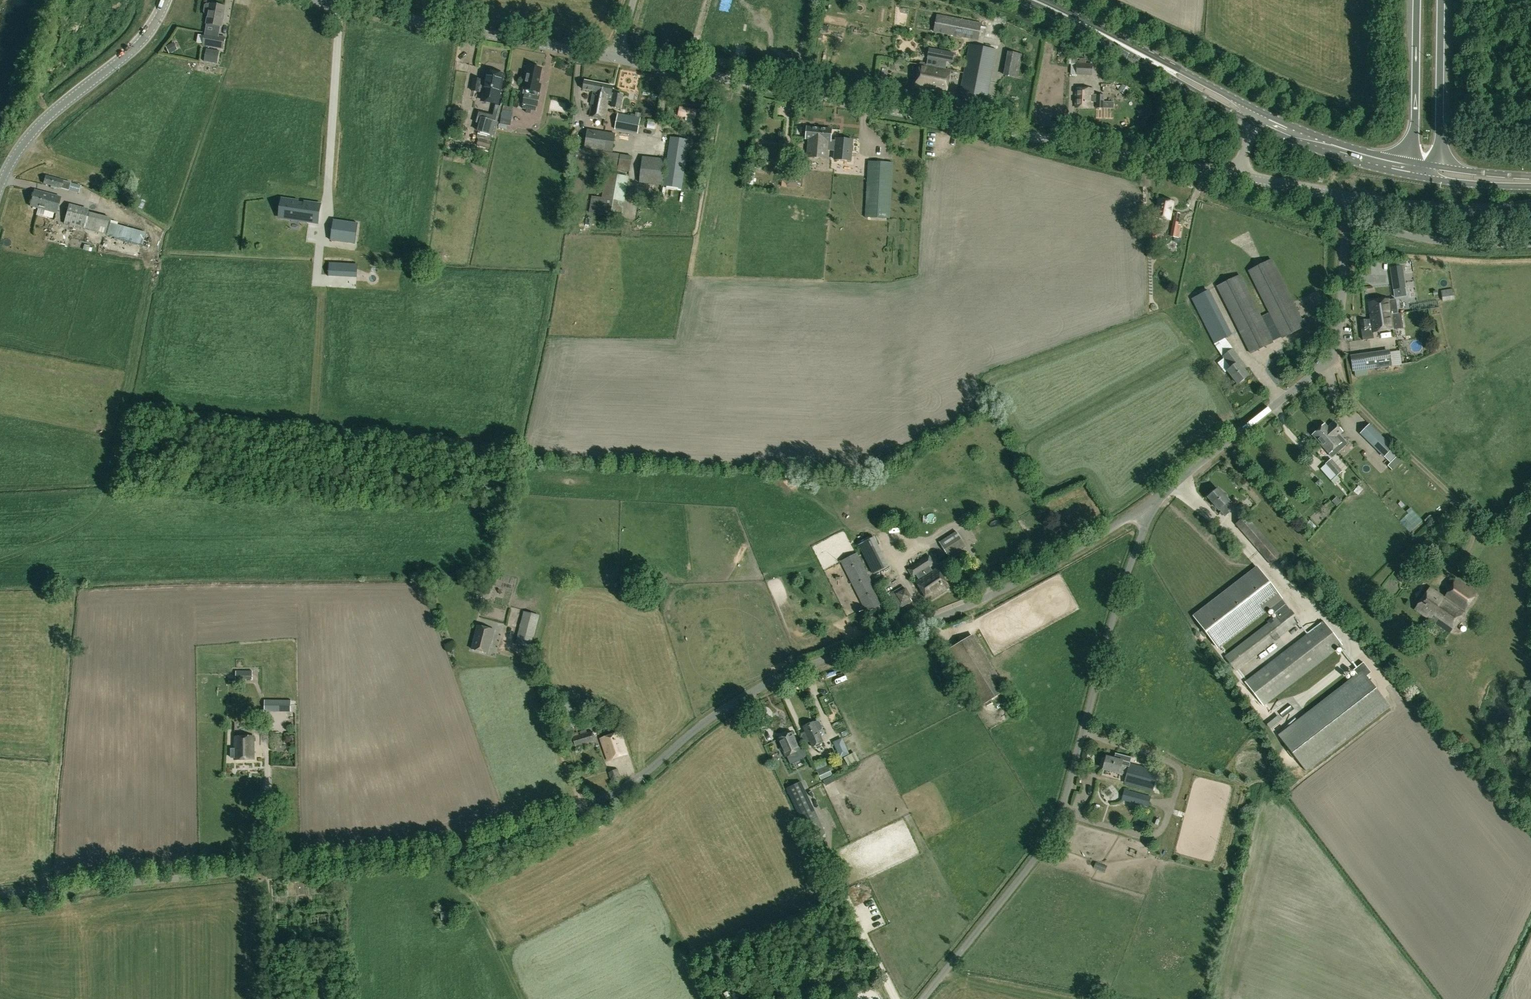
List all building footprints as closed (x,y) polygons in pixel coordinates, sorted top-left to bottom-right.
[(206,6),(205,12),(206,13),(209,14),(207,24),(221,26),(225,7),(211,4),(210,5),(207,4),(206,6)] [(978,41),(981,24),(937,15),(934,32),(978,41)] [(203,45),(224,49),(226,38),(205,34),(203,45)] [(997,49),(969,44),(959,96),(987,101),(997,49)] [(218,64),(220,51),(206,49),(204,62),(218,64)] [(928,58),(926,66),(943,69),(944,61),(951,62),(953,53),(929,49),(927,58),(928,58)] [(1008,52),(1004,76),(1018,78),(1023,54),(1008,52)] [(1077,75),(1092,76),(1092,64),(1077,63),(1077,75)] [(926,66),(920,65),(916,87),(946,93),(950,70),(943,69),(926,66)] [(542,69),(529,66),(526,83),(527,83),(523,104),(524,104),(523,109),(536,111),(537,107),(538,107),(540,96),(532,95),(533,89),(536,89),(536,85),(538,85),(542,69)] [(472,91),(479,92),(480,85),(484,86),(482,98),(499,101),(504,75),(487,71),(485,82),(482,81),(482,80),(475,78),(472,91)] [(610,101),(613,86),(584,81),(583,90),(593,92),(591,104),(592,104),(590,116),(605,119),(608,101),(610,101)] [(1093,89),(1076,89),(1076,108),(1093,108),(1093,89)] [(621,109),(623,95),(614,93),(612,102),(611,107),(621,109)] [(1106,102),(1104,102),(1105,95),(1096,95),(1096,108),(1104,109),(1104,108),(1114,108),(1114,96),(1106,96),(1106,102)] [(679,105),(677,114),(704,119),(706,109),(679,105)] [(504,106),(500,123),(499,123),(498,127),(506,129),(507,125),(511,126),(514,108),(504,106)] [(640,118),(618,114),(615,129),(637,133),(640,118)] [(836,146),(836,148),(834,160),(850,161),(852,140),(836,139),(836,141),(831,141),(832,129),(807,127),(806,139),(809,139),(810,140),(810,137),(815,137),(814,145),(821,146),(821,148),(826,149),(826,147),(828,147),(828,146),(836,146)] [(586,141),(585,148),(612,152),(615,134),(588,130),(587,132),(572,129),(570,139),(586,141)] [(670,137),(663,185),(681,188),(688,140),(670,137)] [(827,159),(828,147),(826,147),(826,149),(821,148),(821,146),(814,145),(815,137),(810,137),(810,140),(809,139),(807,157),(827,159)] [(631,156),(575,147),(574,156),(619,164),(618,170),(629,171),(631,156)] [(697,156),(694,174),(700,175),(703,157),(697,156)] [(639,183),(662,185),(665,160),(642,157),(639,183)] [(893,163),(868,161),(865,217),(890,219),(893,163)] [(807,189),(862,189),(862,167),(807,168),(807,189)] [(788,172),(787,186),(800,187),(802,174),(788,172)] [(602,198),(592,196),(589,212),(621,218),(628,177),(606,173),(602,198)] [(78,193),(80,186),(46,176),(44,184),(78,193)] [(34,190),(30,206),(55,212),(59,197),(34,190)] [(827,207),(826,195),(811,196),(811,208),(827,207)] [(1173,202),(1159,199),(1156,217),(1170,220),(1173,202)] [(315,223),(317,207),(307,206),(307,203),(288,200),(286,215),(307,218),(307,221),(315,223)] [(84,223),(88,205),(70,201),(65,218),(84,223)] [(89,212),(85,229),(106,235),(140,244),(144,232),(109,223),(111,218),(89,212)] [(1180,214),(1174,213),(1172,224),(1170,236),(1179,238),(1180,238),(1182,230),(1180,229),(1181,225),(1178,224),(1179,220),(1180,214)] [(330,240),(355,244),(358,224),(333,220),(330,240)] [(1157,225),(1148,226),(1148,240),(1157,240),(1157,225)] [(1266,307),(1259,311),(1241,274),(1216,286),(1250,355),(1274,343),(1273,341),(1281,337),(1282,339),(1306,327),(1272,259),(1248,271),(1266,307)] [(331,272),(357,272),(357,261),(337,261),(337,267),(331,267),(331,272)] [(1391,268),(1394,289),(1404,288),(1401,267),(1391,268)] [(401,283),(400,274),(384,275),(384,284),(401,283)] [(1443,301),(1454,299),(1453,289),(1441,291),(1443,301)] [(1214,345),(1231,336),(1210,290),(1191,299),(1214,345)] [(1389,300),(1369,303),(1373,332),(1393,330),(1389,300)] [(1360,321),(1362,330),(1369,329),(1367,320),(1360,321)] [(1233,350),(1223,357),(1231,367),(1227,370),(1238,384),(1248,376),(1243,369),(1246,367),(1233,350)] [(1351,357),(1353,370),(1394,364),(1392,351),(1351,357)] [(1317,431),(1320,434),(1333,450),(1341,443),(1337,437),(1343,432),(1334,422),(1328,427),(1325,424),(1317,431)] [(1333,450),(1320,434),(1317,431),(1312,435),(1332,457),(1335,455),(1332,451),(1333,450)] [(1394,450),(1389,446),(1380,437),(1376,441),(1386,450),(1390,454),(1394,450)] [(1343,472),(1332,459),(1320,469),(1334,485),(1340,479),(1337,476),(1343,472)] [(1208,497),(1225,516),(1229,513),(1228,511),(1233,507),(1228,502),(1229,501),(1218,489),(1208,497)] [(1340,500),(1345,496),(1340,491),(1335,495),(1340,500)] [(1272,566),(1282,556),(1246,515),(1235,524),(1272,566)] [(939,542),(949,558),(966,547),(956,531),(939,542)] [(873,575),(889,567),(874,537),(858,545),(873,575)] [(841,562),(866,613),(883,604),(857,553),(841,562)] [(908,570),(913,577),(918,573),(922,580),(917,583),(928,601),(950,588),(938,570),(933,572),(929,566),(934,563),(929,556),(908,570)] [(1280,597),(1264,575),(1200,625),(1213,641),(1269,598),(1272,603),(1280,597)] [(1456,579),(1444,597),(1430,588),(1415,610),(1449,633),(1464,611),(1477,593),(1456,579)] [(476,591),(489,595),(492,587),(478,583),(476,591)] [(912,601),(904,586),(891,594),(899,608),(912,601)] [(1300,622),(1289,607),(1224,657),(1236,672),(1300,622)] [(539,615),(524,612),(516,644),(532,648),(539,615)] [(1323,621),(1244,682),(1263,707),(1342,645),(1323,621)] [(491,640),(492,640),(495,630),(478,626),(472,650),(488,654),(491,640)] [(973,635),(949,649),(983,704),(1006,690),(973,635)] [(1306,772),(1390,707),(1366,676),(1371,673),(1363,662),(1353,670),(1356,674),(1278,735),(1306,772)] [(828,668),(832,676),(840,672),(836,664),(828,668)] [(254,670),(234,670),(234,684),(242,684),(242,686),(254,686),(254,670)] [(265,712),(291,712),(291,700),(265,700),(265,712)] [(820,737),(821,737),(814,723),(803,728),(810,742),(812,747),(822,742),(820,737)] [(578,731),(571,733),(576,747),(596,741),(592,731),(587,733),(586,730),(580,732),(581,735),(579,735),(578,731)] [(608,761),(627,755),(620,733),(601,739),(608,761)] [(778,739),(781,746),(786,757),(801,750),(792,733),(778,739)] [(234,760),(254,760),(254,737),(236,737),(236,749),(234,749),(234,760)] [(855,752),(844,758),(848,767),(859,761),(855,752)] [(1119,773),(1126,775),(1124,783),(1153,790),(1158,771),(1130,764),(1131,758),(1132,758),(1115,753),(1115,754),(1116,754),(1114,759),(1106,758),(1103,769),(1119,773)] [(799,762),(804,773),(806,779),(807,779),(810,784),(821,779),(821,780),(832,775),(828,766),(815,772),(813,769),(808,757),(799,762)] [(612,783),(622,779),(618,769),(608,772),(612,783)] [(825,833),(800,782),(786,789),(810,840),(825,833)] [(1148,807),(1151,797),(1124,790),(1121,800),(1148,807)] [(25,826),(34,827),(34,817),(25,816),(25,826)] [(858,888),(860,894),(871,891),(869,885),(858,888)] [(441,912),(442,920),(453,919),(453,911),(441,912)] [(733,988),(726,992),(728,997),(726,998),(727,998),(738,998),(735,993),(736,993),(733,988)]
